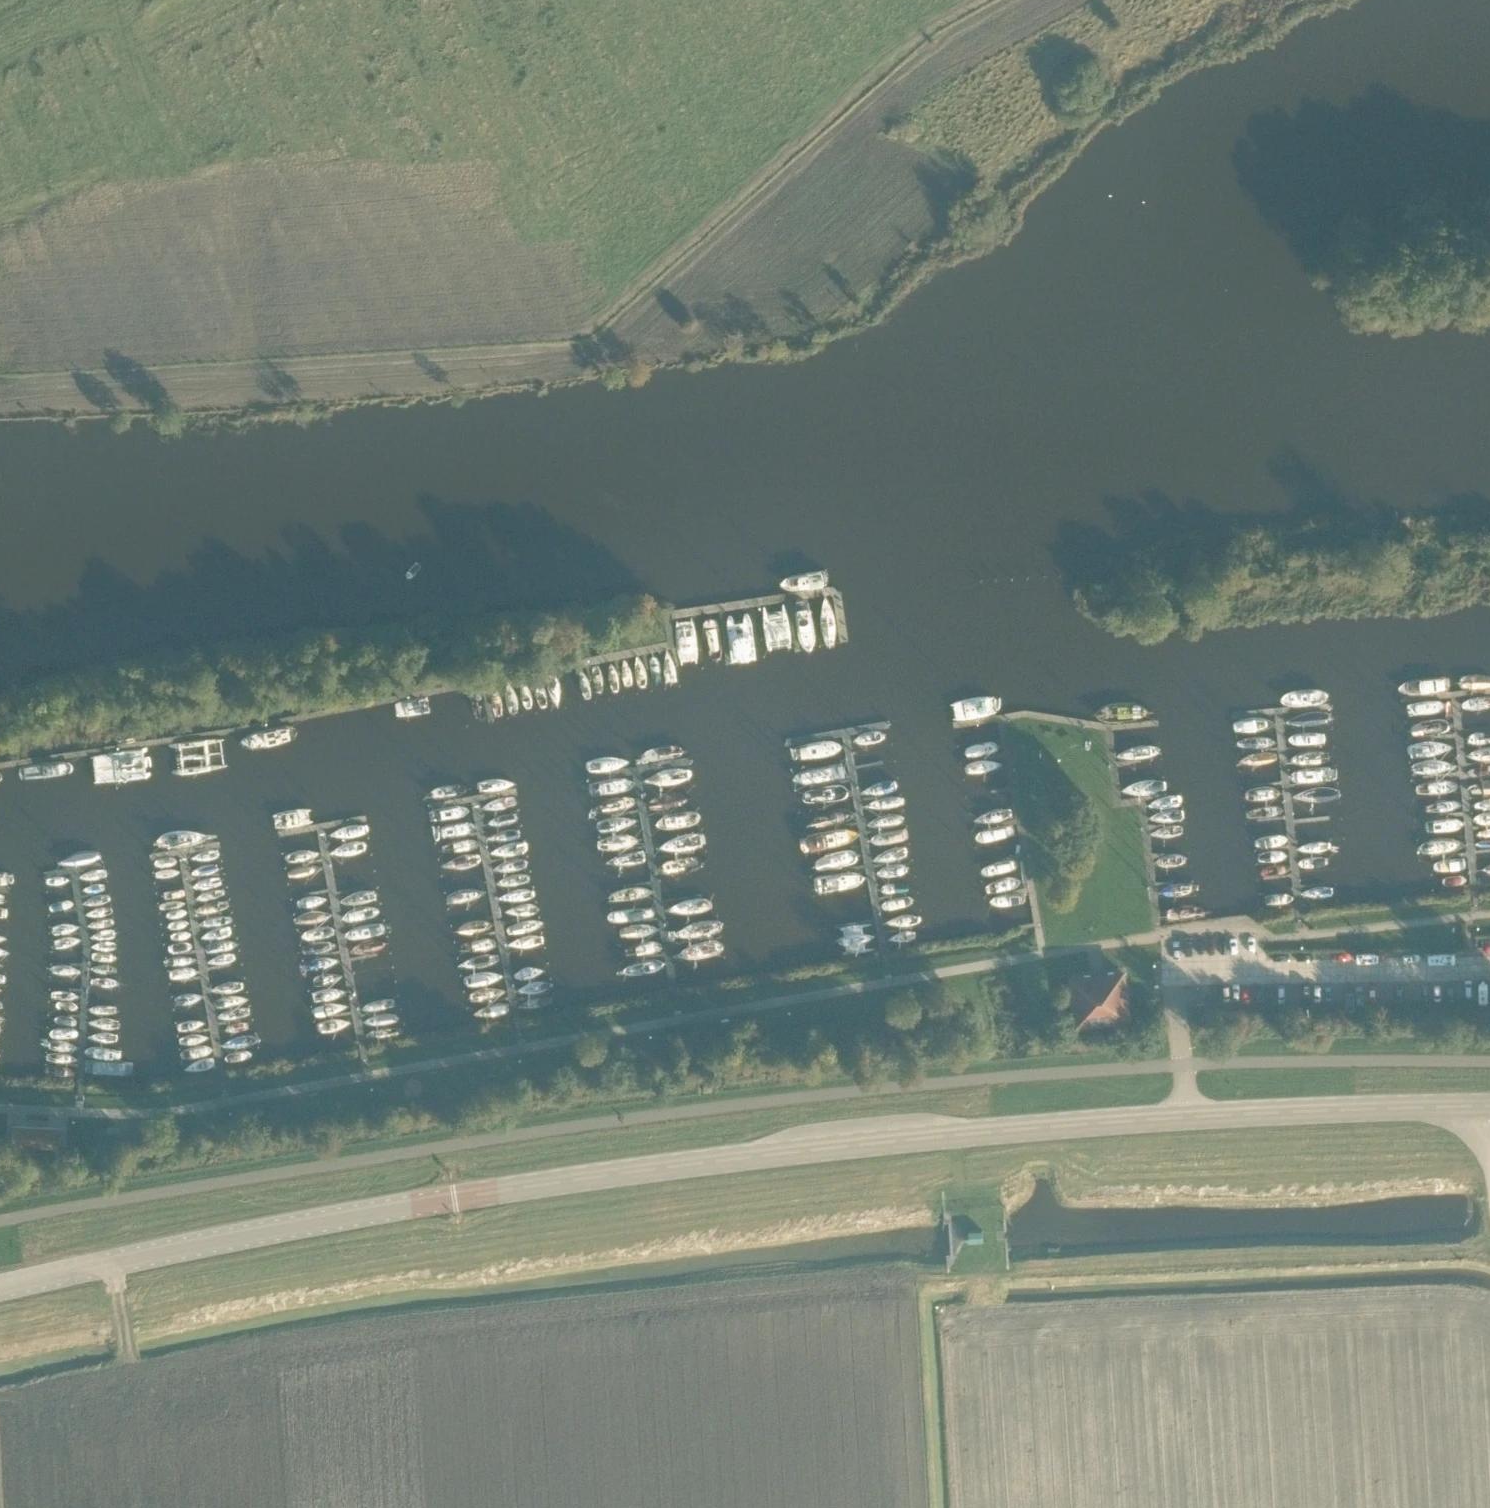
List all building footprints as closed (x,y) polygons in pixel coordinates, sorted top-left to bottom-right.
[(1073,977),(1079,1021),(1128,1015),(1122,971),(1073,977)] [(1283,976),(1283,998),(1325,998),(1325,977),(1283,976)] [(13,1145),(60,1147),(61,1130),(14,1128),(13,1145)] [(968,1229),(969,1241),(984,1240),(983,1228),(968,1229)]
